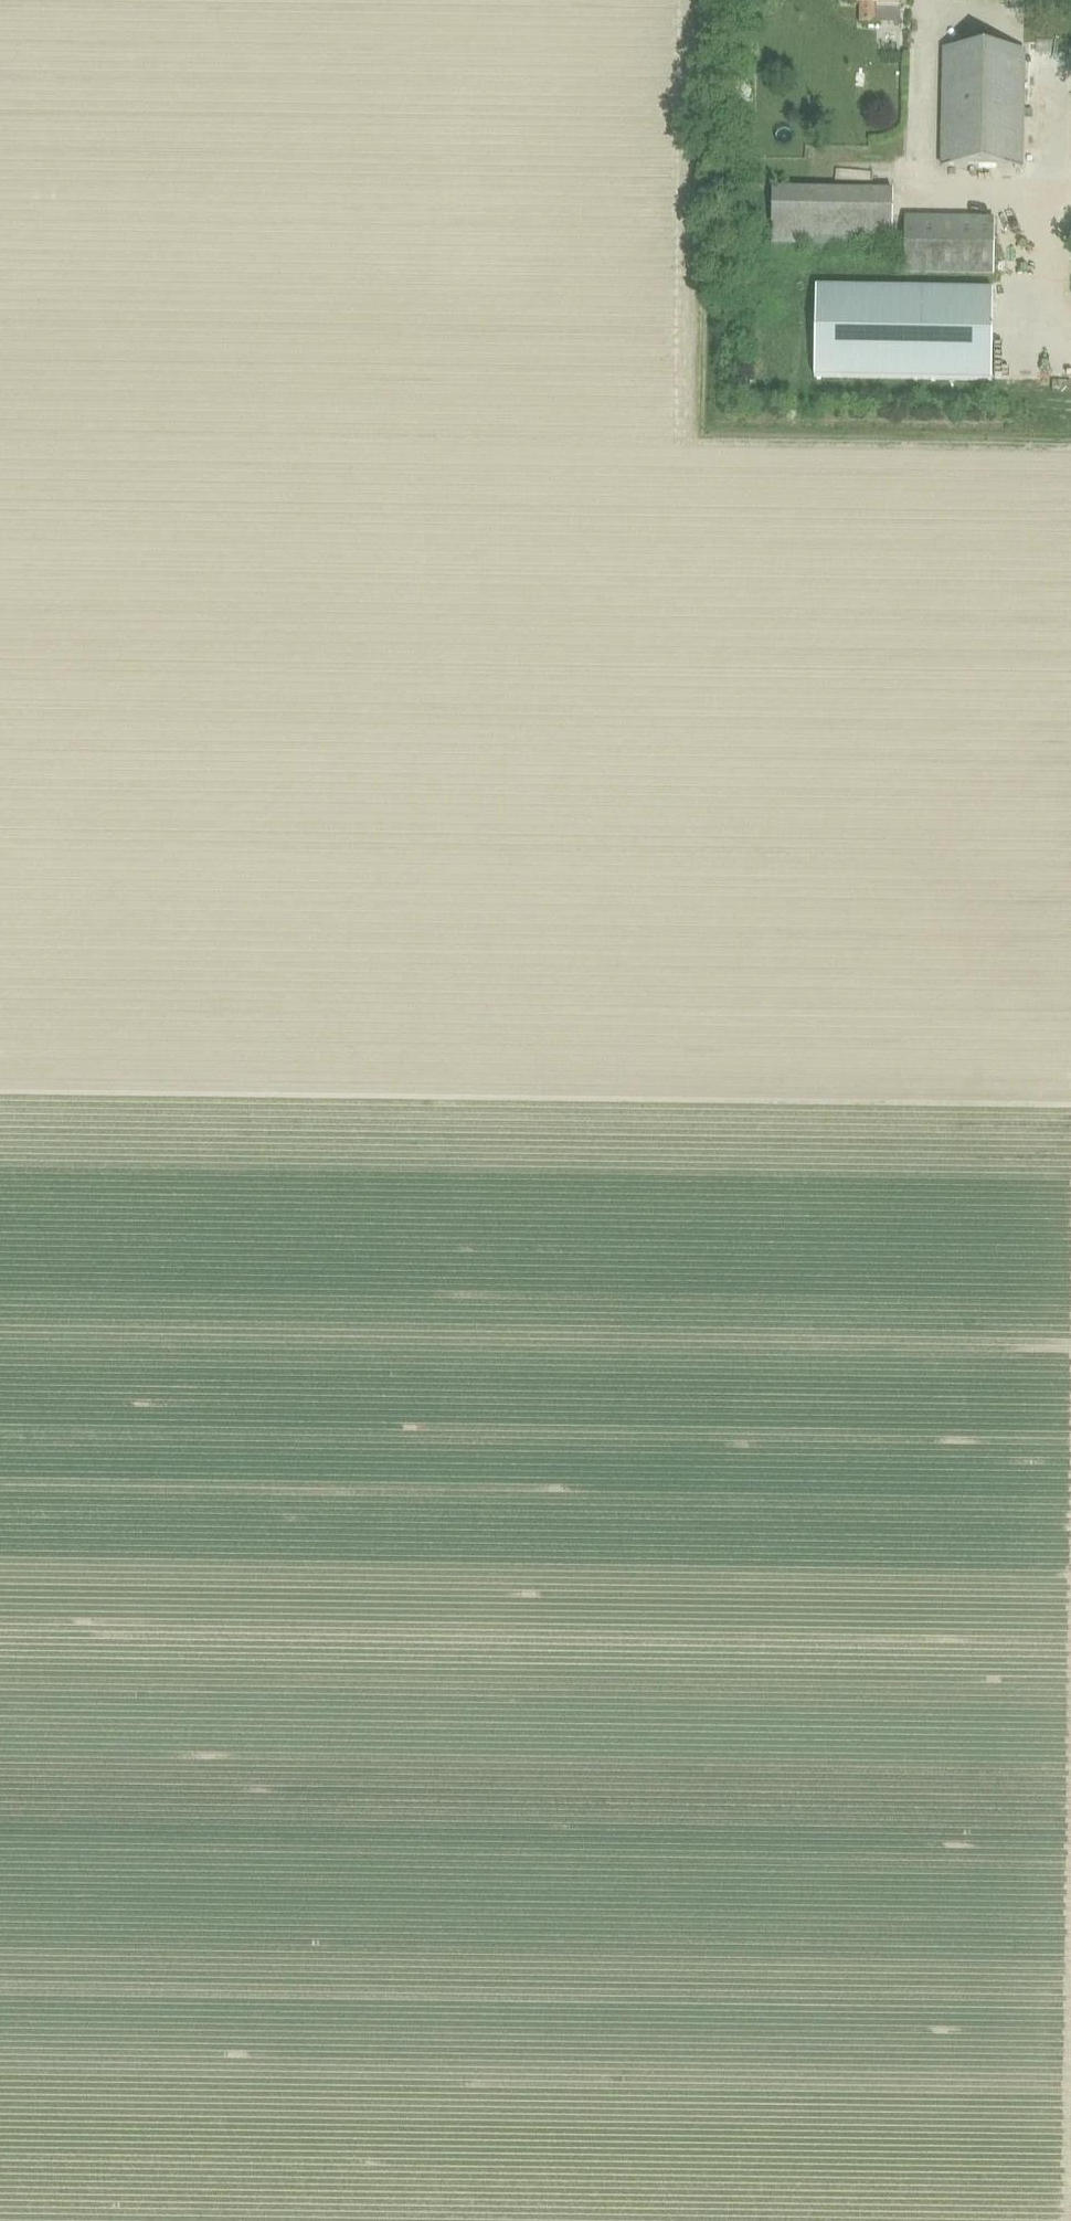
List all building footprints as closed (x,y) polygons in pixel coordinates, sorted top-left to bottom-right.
[(851,5),(860,5),(860,24),(875,24),(875,6),(900,6),(901,0),(844,0),(844,2),(851,2),(851,5)] [(1022,169),(1024,52),(944,51),(942,167),(1022,169)] [(892,248),(893,192),(772,190),(771,246),(892,248)] [(994,277),(995,218),(905,216),(904,275),(994,277)] [(994,293),(816,290),(814,379),(992,382),(994,293)]
